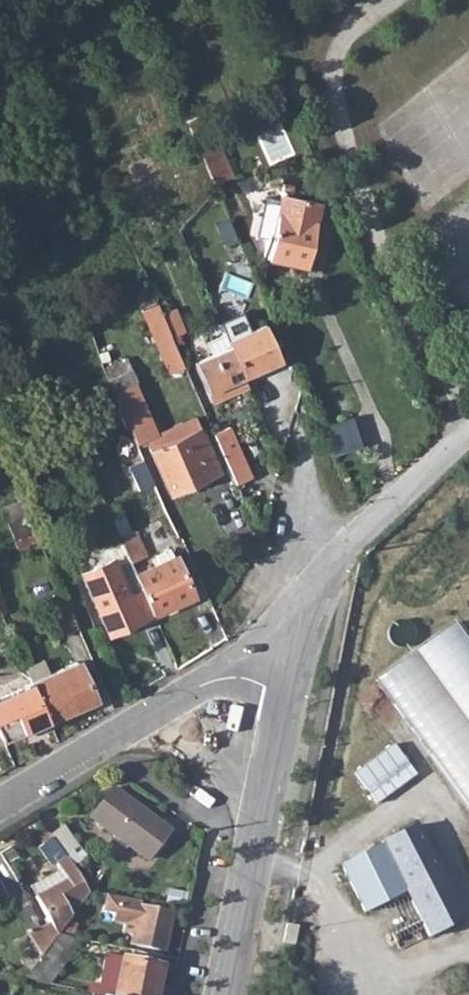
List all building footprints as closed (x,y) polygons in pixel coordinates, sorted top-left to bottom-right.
[(192,136),(213,184),(230,176),(209,128),(192,136)] [(268,258),(306,266),(319,202),(280,193),(268,258)] [(225,248),(241,283),(254,277),(238,242),(225,248)] [(142,310),(169,374),(185,367),(171,336),(169,332),(161,313),(157,304),(142,310)] [(169,332),(171,336),(184,330),(174,307),(161,313),(169,332)] [(263,324),(227,340),(243,377),(280,362),(263,324)] [(213,354),(194,363),(207,393),(211,402),(247,387),(243,377),(227,340),(224,334),(208,341),(213,354)] [(169,494),(219,471),(196,417),(155,435),(127,372),(107,380),(136,445),(145,441),(169,494)] [(349,416),(323,426),(333,454),(358,443),(349,416)] [(214,433),(236,484),(251,478),(228,427),(214,433)] [(128,468),(138,490),(153,484),(143,461),(128,468)] [(12,539),(30,530),(23,515),(28,514),(22,501),(0,511),(0,512),(12,539)] [(121,541),(129,560),(144,554),(134,529),(130,531),(118,506),(107,510),(121,541)] [(34,529),(30,530),(12,539),(17,549),(39,539),(34,529)] [(107,547),(113,560),(115,566),(129,560),(121,541),(107,547)] [(154,553),(158,562),(173,556),(169,547),(154,553)] [(158,562),(135,573),(153,614),(194,597),(175,555),(173,556),(158,562)] [(135,573),(129,560),(115,566),(113,560),(82,574),(107,634),(153,614),(135,573)] [(48,603),(61,632),(77,625),(64,596),(48,603)] [(451,623),(371,683),(468,812),(468,647),(451,623)] [(25,667),(31,682),(49,674),(43,660),(25,667)] [(77,661),(49,674),(31,682),(49,720),(94,700),(77,661)] [(3,741),(49,720),(31,682),(0,696),(0,735),(3,741)] [(415,774),(393,743),(352,775),(374,805),(415,774)] [(91,817),(147,861),(167,830),(110,791),(91,817)] [(67,860),(71,866),(84,857),(63,824),(49,834),(51,838),(67,860)] [(403,957),(424,947),(428,955),(436,951),(439,956),(468,941),(468,940),(415,828),(340,864),(363,911),(407,890),(420,918),(391,932),(403,957)] [(36,899),(50,924),(37,932),(33,924),(36,922),(18,892),(21,890),(0,854),(0,885),(8,898),(42,954),(57,934),(67,921),(90,892),(71,866),(67,860),(51,838),(40,845),(66,882),(36,899)] [(8,898),(0,885),(0,903),(8,898)] [(129,943),(164,949),(171,913),(137,907),(138,901),(104,895),(100,911),(112,913),(111,920),(124,922),(122,930),(131,932),(129,943)] [(74,925),(67,921),(57,934),(69,937),(74,925)] [(22,980),(47,986),(81,939),(69,937),(57,934),(42,954),(22,980)] [(113,994),(154,994),(160,965),(121,958),(113,994)]
